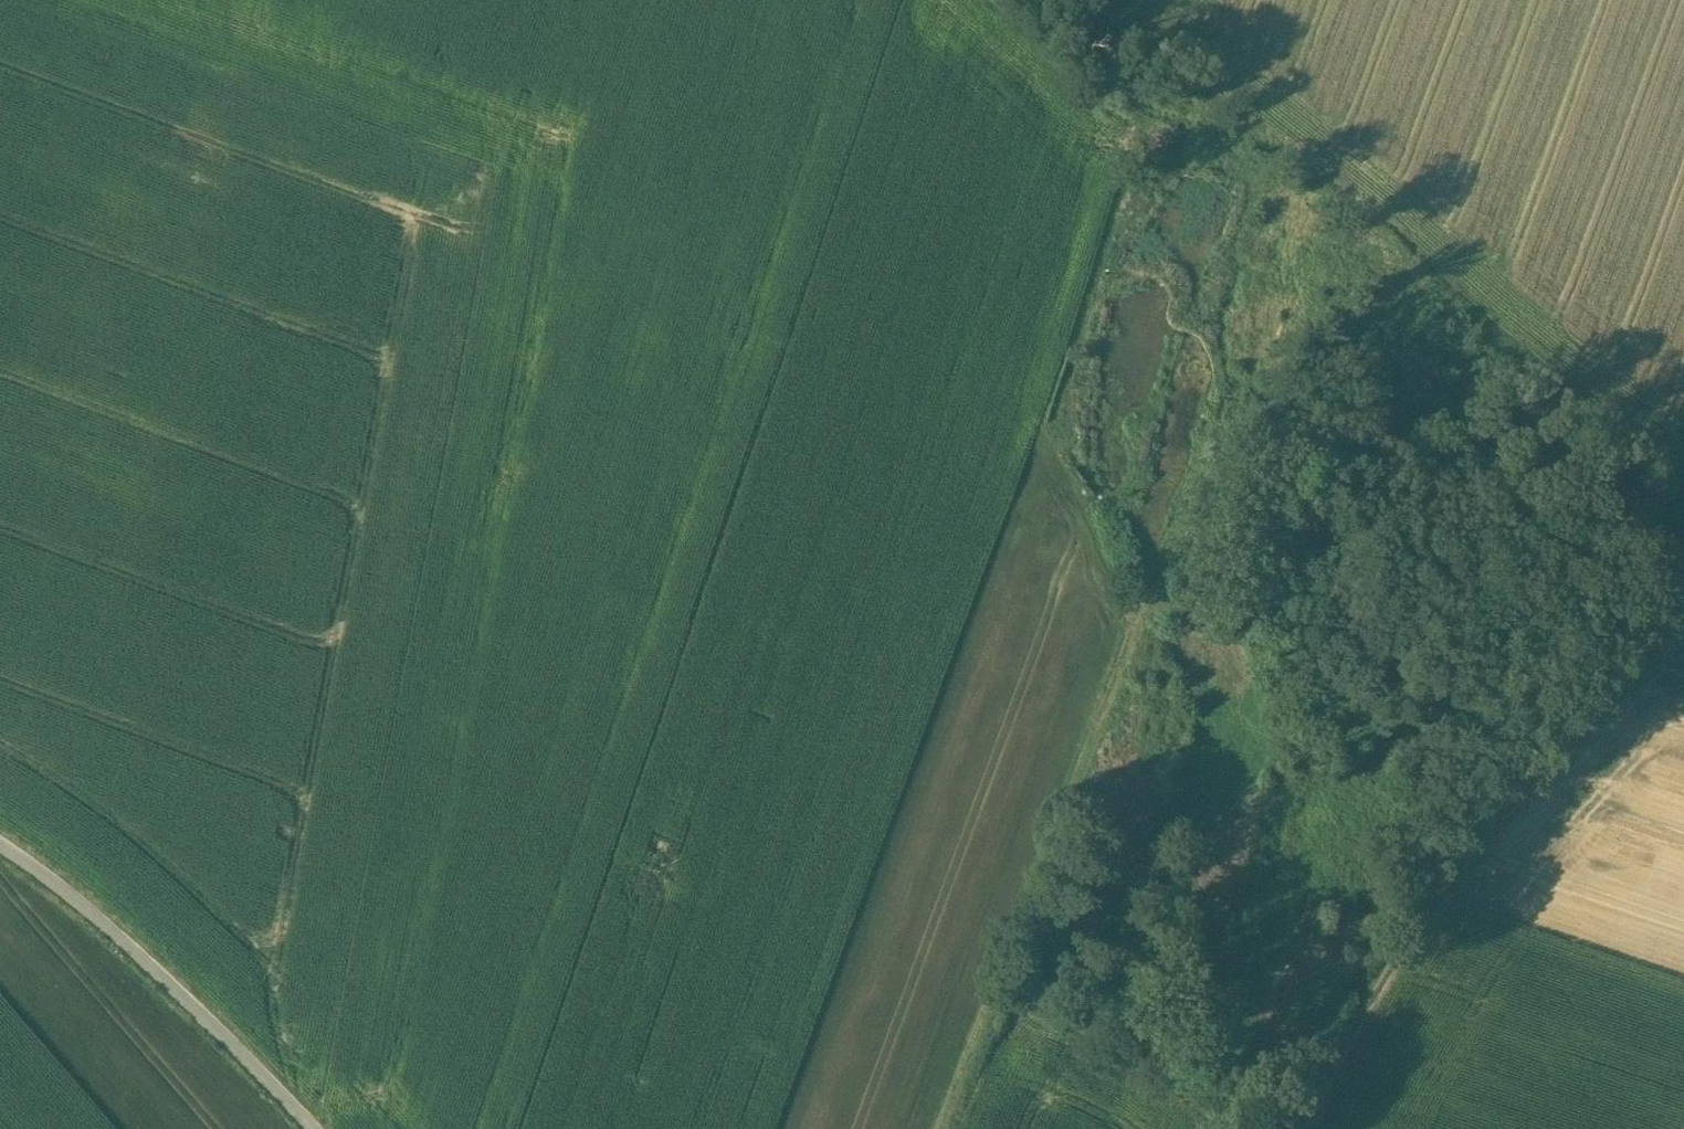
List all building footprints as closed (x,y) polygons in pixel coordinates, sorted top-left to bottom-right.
[(1209,457),(1220,459),(1224,438),(1214,435),(1209,457)]
